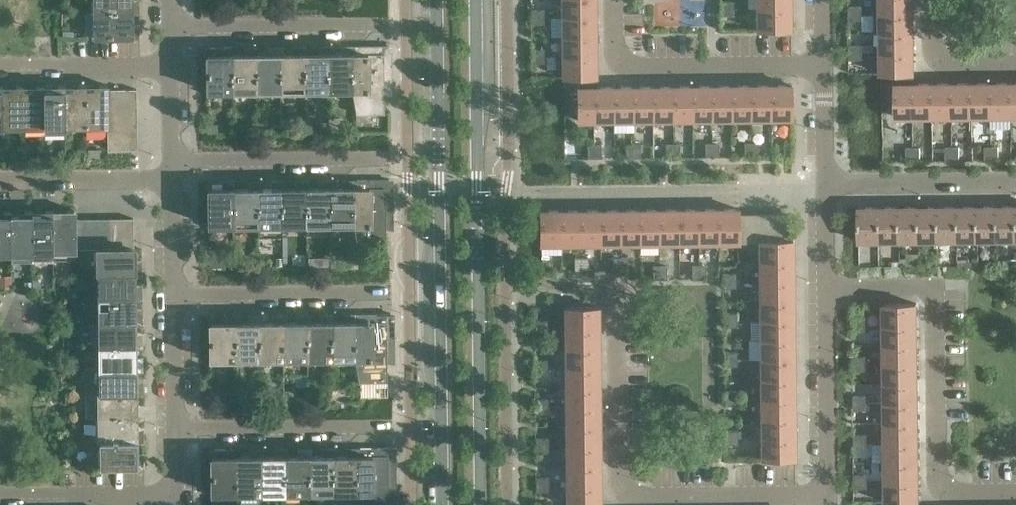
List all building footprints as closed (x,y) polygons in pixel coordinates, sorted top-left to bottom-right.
[(131,0),(95,0),(95,11),(131,10),(131,13),(139,13),(139,5),(131,5),(131,0)] [(596,0),(561,0),(561,5),(563,5),(563,16),(596,16),(596,0)] [(914,0),(879,0),(879,1),(880,1),(881,13),(914,12),(914,0)] [(791,28),(791,8),(757,8),(757,19),(756,19),(756,26),(758,26),(758,28),(791,28)] [(132,29),(131,13),(131,10),(95,11),(96,35),(131,35),(131,37),(140,37),(140,29),(132,29)] [(914,32),(914,12),(881,13),(881,14),(879,14),(879,21),(881,21),(881,32),(914,32)] [(596,35),(596,16),(563,16),(563,17),(561,17),(561,24),(563,24),(563,36),(596,35)] [(914,52),(914,32),(881,32),(881,34),(879,34),(879,41),(881,41),(881,52),(914,52)] [(596,55),(596,35),(563,36),(563,37),(561,37),(561,44),(563,44),(563,55),(596,55)] [(329,89),(329,53),(332,53),(332,45),(323,45),(323,53),(308,54),(305,54),(305,89),(329,89)] [(353,89),(353,53),(356,53),(356,45),(347,45),(347,53),(332,53),(329,53),(329,89),(352,89),(353,89)] [(388,89),(388,45),(356,45),(356,53),(353,53),(353,89),(352,89),(357,113),(384,113),(384,89),(388,89)] [(257,90),(257,54),(260,54),(260,46),(251,46),(251,54),(233,54),(233,90),(257,90)] [(281,90),(281,54),(284,54),(284,46),(275,46),(275,54),(260,54),(257,54),(257,90),(281,90)] [(305,89),(305,54),(308,54),(308,46),(299,46),(299,54),(284,54),(281,54),(281,90),(305,89)] [(233,90),(233,54),(224,54),(224,47),(208,47),(208,91),(233,90)] [(914,72),(914,52),(881,52),(881,53),(879,53),(879,60),(881,60),(881,72),(899,72),(913,72),(914,72)] [(597,75),(596,55),(563,55),(563,57),(561,57),(561,63),(563,63),(563,76),(582,75),(595,75),(597,75)] [(913,116),(912,83),(913,83),(913,72),(899,72),(900,83),(896,83),(896,116),(904,116),(904,118),(911,118),(911,116),(913,116)] [(595,120),(594,86),(595,86),(595,75),(582,75),(582,86),(578,87),(578,120),(586,120),(587,121),(593,121),(593,120),(595,120)] [(971,116),(971,82),(951,83),(952,116),(963,116),(963,118),(970,118),(970,116),(971,116)] [(991,115),(991,82),(971,82),(971,116),(983,116),(983,117),(990,117),(990,115),(991,115)] [(1011,115),(1010,82),(991,82),(991,115),(1002,115),(1002,117),(1009,117),(1009,115),(1011,115)] [(932,83),(913,83),(912,83),(913,116),(924,116),(924,118),(931,118),(931,116),(932,116),(932,83)] [(952,116),(951,83),(932,83),(932,116),(944,116),(944,118),(950,118),(950,116),(952,116)] [(87,125),(86,89),(87,89),(87,84),(79,84),(79,89),(66,89),(65,89),(66,125),(87,125)] [(107,113),(107,101),(107,89),(108,89),(108,84),(100,84),(100,89),(87,89),(86,89),(87,125),(107,125),(107,113)] [(792,118),(791,84),(771,85),(771,118),(782,118),(782,119),(789,119),(789,117),(792,118)] [(24,126),(24,90),(24,85),(16,85),(16,90),(3,90),(3,126),(24,126)] [(45,125),(44,89),(45,89),(45,85),(37,85),(37,90),(24,90),(24,126),(45,125)] [(66,125),(65,89),(66,89),(66,85),(58,85),(58,89),(45,89),(44,89),(45,125),(66,125)] [(693,119),(692,85),(673,86),(673,119),(684,119),(684,120),(691,120),(691,119),(693,119)] [(712,118),(712,85),(692,85),(693,119),(704,118),(704,120),(711,120),(711,118),(712,118)] [(732,118),(732,85),(712,85),(712,118),(724,118),(724,120),(730,120),(730,118),(732,118)] [(751,118),(751,85),(732,85),(732,118),(743,118),(743,120),(750,120),(750,118),(751,118)] [(771,118),(771,85),(751,85),(751,118),(763,118),(763,120),(770,120),(770,118),(771,118)] [(614,119),(614,86),(595,86),(594,86),(595,120),(606,119),(606,121),(613,121),(613,119),(614,119)] [(634,119),(634,86),(614,86),(614,119),(626,119),(626,121),(633,121),(632,119),(634,119)] [(653,119),(653,86),(634,86),(634,119),(645,119),(645,121),(652,121),(652,119),(653,119)] [(673,119),(673,86),(653,86),(653,119),(665,119),(665,121),(672,121),(672,119),(673,119)] [(132,89),(108,89),(107,89),(107,101),(133,101),(132,89)] [(133,113),(133,101),(107,101),(107,113),(133,113)] [(133,125),(133,113),(107,113),(107,125),(108,125),(133,125)] [(133,137),(133,125),(108,125),(108,137),(133,137)] [(133,149),(133,137),(108,137),(108,149),(133,149)] [(330,223),(330,187),(333,187),(333,179),(325,179),(325,187),(309,188),(306,188),(306,223),(330,223)] [(354,223),(354,187),(357,187),(357,179),(349,179),(349,187),(333,187),(330,187),(330,223),(354,223)] [(390,223),(389,179),(357,179),(357,187),(354,187),(354,223),(358,247),(386,247),(386,223),(390,223)] [(234,224),(234,188),(225,188),(225,180),(209,181),(210,225),(234,224)] [(258,224),(258,188),(261,188),(261,180),(253,180),(253,188),(234,188),(234,224),(258,224)] [(282,224),(282,188),(285,188),(285,180),(277,180),(277,188),(261,188),(258,188),(258,224),(282,224)] [(306,223),(306,188),(309,188),(309,180),(301,180),(301,188),(285,188),(282,188),(282,224),(306,223)] [(997,206),(997,239),(999,239),(999,240),(1006,240),(1006,239),(1015,238),(1015,205),(997,206)] [(899,240),(899,206),(880,207),(880,240),(881,240),(881,242),(888,242),(888,240),(899,240)] [(919,239),(919,206),(899,206),(899,240),(901,240),(901,241),(908,241),(908,239),(919,239)] [(939,239),(938,206),(919,206),(919,239),(920,239),(920,241),(927,241),(927,239),(939,239)] [(958,239),(958,206),(938,206),(939,239),(940,239),(940,241),(947,241),(947,239),(958,239)] [(978,239),(977,206),(958,206),(958,239),(960,239),(960,241),(966,241),(966,239),(978,239)] [(997,239),(997,206),(977,206),(978,239),(979,239),(979,241),(986,241),(986,239),(997,239)] [(880,240),(880,207),(859,207),(859,240),(862,240),(862,242),(868,242),(868,240),(880,240)] [(718,241),(718,208),(698,209),(699,241),(700,241),(700,243),(707,243),(707,241),(718,241)] [(739,241),(739,214),(739,208),(718,208),(718,241),(720,241),(720,243),(727,243),(727,241),(739,241)] [(32,250),(32,214),(33,214),(33,209),(25,210),(25,214),(12,215),(11,215),(11,251),(32,250)] [(53,250),(53,214),(54,214),(53,209),(45,209),(46,214),(33,214),(32,214),(32,250),(53,250)] [(75,250),(75,248),(75,223),(74,209),(66,209),(66,214),(54,214),(53,214),(53,250),(75,250)] [(620,242),(620,209),(600,210),(601,243),(602,243),(602,244),(609,244),(609,243),(620,242)] [(640,242),(640,209),(620,209),(620,242),(622,242),(622,244),(629,244),(629,242),(640,242)] [(660,242),(659,209),(640,209),(640,242),(641,242),(641,244),(648,244),(648,242),(660,242)] [(679,242),(679,209),(659,209),(660,242),(661,242),(661,244),(668,244),(668,242),(679,242)] [(699,241),(698,209),(679,209),(679,242),(681,242),(681,244),(687,243),(687,242),(699,241)] [(11,215),(12,215),(12,210),(4,210),(4,215),(0,215),(0,251),(11,251),(11,215)] [(562,243),(561,210),(541,210),(541,243),(543,243),(543,245),(550,245),(550,243),(562,243)] [(581,243),(581,210),(561,210),(562,243),(563,243),(563,245),(570,245),(570,243),(581,243)] [(601,243),(600,210),(581,210),(581,243),(583,243),(583,245),(589,245),(589,243),(601,243)] [(751,241),(751,214),(739,214),(739,241),(751,241)] [(763,240),(763,214),(751,214),(751,241),(760,241),(760,240),(763,240)] [(787,240),(786,214),(763,214),(763,240),(787,240)] [(98,247),(98,222),(86,223),(86,248),(98,248),(98,247)] [(110,247),(110,222),(98,222),(98,247),(110,247)] [(122,247),(122,222),(110,222),(110,247),(122,247)] [(134,247),(134,231),(134,222),(122,222),(122,247),(134,247)] [(86,248),(86,223),(75,223),(75,248),(86,248)] [(787,240),(763,240),(760,240),(760,241),(760,252),(758,252),(758,259),(760,259),(760,260),(793,260),(793,240),(787,240)] [(134,266),(134,247),(122,247),(110,247),(98,247),(98,248),(98,272),(134,271),(134,274),(142,274),(142,266),(134,266)] [(793,280),(793,260),(760,260),(760,272),(758,272),(758,279),(760,279),(760,280),(793,280)] [(135,290),(134,274),(134,271),(98,272),(99,296),(135,295),(135,298),(143,298),(143,290),(135,290)] [(794,299),(793,280),(760,280),(760,291),(758,291),(758,298),(760,298),(760,300),(794,299)] [(135,314),(135,298),(135,295),(99,296),(99,320),(135,319),(135,322),(143,322),(143,314),(135,314)] [(794,319),(794,299),(760,300),(760,311),(759,311),(759,318),(761,318),(761,319),(794,319)] [(917,324),(917,303),(884,304),(884,306),(882,306),(882,313),(884,313),(884,324),(917,324)] [(599,327),(599,307),(566,307),(566,310),(564,310),(564,316),(566,316),(566,328),(599,327)] [(332,357),(331,321),(335,321),(334,313),(326,313),(326,321),(311,322),(307,322),(308,358),(332,357)] [(355,357),(355,321),(359,321),(358,313),(350,313),(350,321),(335,321),(331,321),(332,357),(355,357)] [(391,357),(391,313),(358,313),(359,321),(355,321),(355,357),(359,381),(388,381),(387,357),(391,357)] [(236,358),(235,322),(226,322),(226,314),(211,315),(211,359),(236,358)] [(260,358),(259,322),(263,322),(262,314),(254,314),(254,322),(235,322),(236,358),(260,358)] [(284,358),(283,322),(287,322),(286,314),(278,314),(278,322),(263,322),(259,322),(260,358),(284,358)] [(308,358),(307,322),(311,322),(310,314),(302,314),(302,322),(287,322),(283,322),(284,358),(308,358)] [(135,338),(135,322),(135,319),(99,320),(99,344),(135,343),(135,346),(143,346),(143,338),(135,338)] [(794,338),(794,319),(761,319),(761,331),(759,331),(759,337),(761,337),(761,339),(794,338)] [(917,343),(917,324),(884,324),(884,325),(882,326),(882,332),(884,332),(884,344),(917,343)] [(599,347),(599,327),(566,328),(566,329),(564,329),(564,336),(566,336),(566,347),(599,347)] [(794,358),(794,338),(761,339),(761,350),(759,350),(759,357),(761,357),(761,358),(794,358)] [(135,362),(135,346),(135,343),(99,344),(99,368),(135,367),(135,370),(143,370),(143,362),(135,362)] [(918,363),(918,351),(917,343),(884,344),(884,345),(882,345),(882,352),(884,352),(884,363),(918,363)] [(600,367),(599,347),(566,347),(566,349),(564,349),(564,356),(566,356),(566,367),(600,367)] [(794,378),(794,361),(794,358),(761,358),(761,370),(759,370),(759,377),(761,377),(761,378),(794,378)] [(918,383),(918,363),(884,363),(884,365),(883,365),(883,372),(885,371),(885,383),(918,383)] [(136,386),(135,370),(135,367),(99,368),(100,392),(136,391),(136,394),(144,394),(144,386),(136,386)] [(600,386),(600,367),(566,367),(566,368),(565,368),(565,375),(566,375),(567,387),(600,386)] [(795,397),(794,378),(761,378),(761,389),(760,389),(760,396),(761,396),(762,398),(795,397)] [(918,402),(918,383),(885,383),(885,384),(883,384),(883,391),(885,391),(885,403),(918,402)] [(600,406),(600,386),(567,387),(567,388),(565,388),(565,395),(567,395),(567,406),(600,406)] [(136,410),(136,394),(136,391),(100,392),(100,416),(136,415),(136,418),(144,418),(144,410),(136,410)] [(795,417),(795,397),(762,398),(762,409),(760,409),(760,416),(762,416),(762,417),(795,417)] [(918,422),(918,402),(885,403),(885,404),(883,404),(883,411),(885,411),(885,422),(918,422)] [(600,425),(600,406),(567,406),(567,408),(565,408),(565,414),(567,414),(567,426),(600,425)] [(136,434),(136,418),(136,415),(100,416),(100,440),(136,439),(136,442),(144,442),(144,434),(136,434)] [(795,436),(795,417),(762,417),(762,429),(760,429),(760,435),(762,435),(762,437),(795,436)] [(918,441),(918,422),(885,422),(885,424),(883,423),(883,430),(885,430),(885,442),(918,441)] [(600,445),(600,425),(567,426),(567,427),(565,427),(565,434),(567,434),(567,445),(600,445)] [(795,457),(795,436),(762,437),(762,448),(760,448),(760,455),(762,455),(762,457),(795,457)] [(136,458),(136,442),(136,439),(100,440),(100,464),(135,464),(135,466),(144,466),(144,458),(136,458)] [(919,461),(918,441),(885,442),(885,443),(883,443),(884,450),(885,450),(886,461),(919,461)] [(601,465),(600,445),(567,445),(567,447),(565,447),(566,454),(567,454),(568,465),(601,465)] [(333,491),(333,455),(336,455),(336,447),(327,447),(328,455),(312,455),(309,456),(309,491),(333,491)] [(357,491),(357,455),(360,455),(360,447),(352,447),(352,455),(336,455),(333,455),(333,491),(357,491)] [(392,447),(360,447),(360,455),(357,455),(357,491),(359,504),(389,504),(389,491),(392,491),(392,447)] [(237,492),(237,456),(228,456),(228,448),(212,448),(213,493),(237,492)] [(261,492),(261,456),(264,456),(264,448),(256,448),(256,456),(237,456),(237,492),(261,492)] [(285,492),(285,456),(288,456),(288,448),(280,448),(280,456),(264,456),(261,456),(261,492),(285,492)] [(309,491),(309,456),(312,455),(312,448),(303,448),(304,456),(288,456),(285,456),(285,492),(309,491)] [(919,481),(919,461),(886,461),(886,463),(884,463),(884,470),(886,469),(886,481),(919,481)] [(601,484),(601,465),(568,465),(568,466),(566,466),(566,473),(568,473),(568,485),(601,484)] [(919,501),(919,481),(886,481),(886,482),(884,482),(884,489),(886,489),(886,501),(904,501),(918,501),(919,501)] [(601,504),(601,484),(568,485),(568,486),(566,486),(566,493),(568,493),(568,504),(586,504),(600,504),(601,504)]
